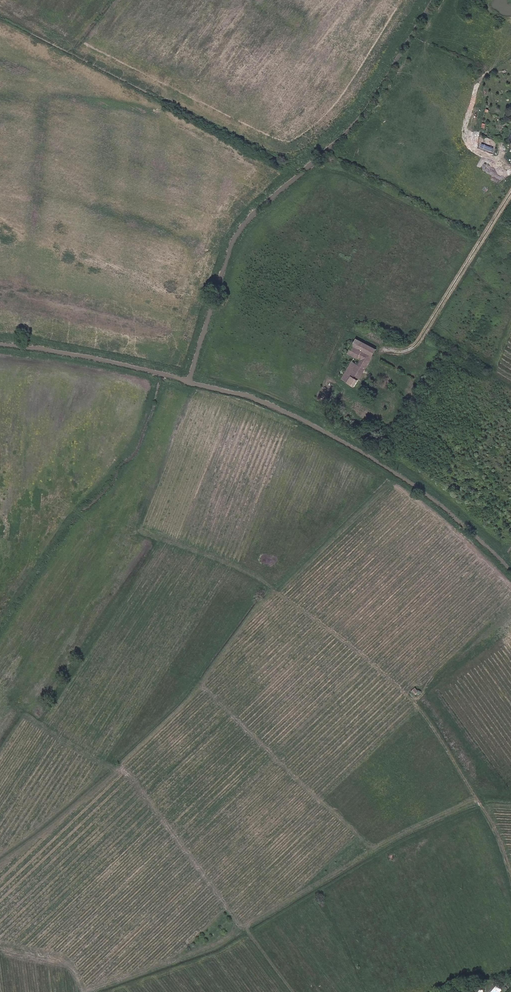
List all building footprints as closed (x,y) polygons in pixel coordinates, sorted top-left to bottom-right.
[(354,356),(358,349),(362,342),(357,338),(349,352),(354,356)] [(376,350),(362,342),(358,349),(372,356),(376,350)] [(361,360),(348,383),(353,386),(355,386),(372,356),(358,349),(354,356),(361,360)] [(342,379),(348,383),(361,360),(354,356),(342,379)] [(417,689),(412,694),(416,697),(421,692),(417,689)]
